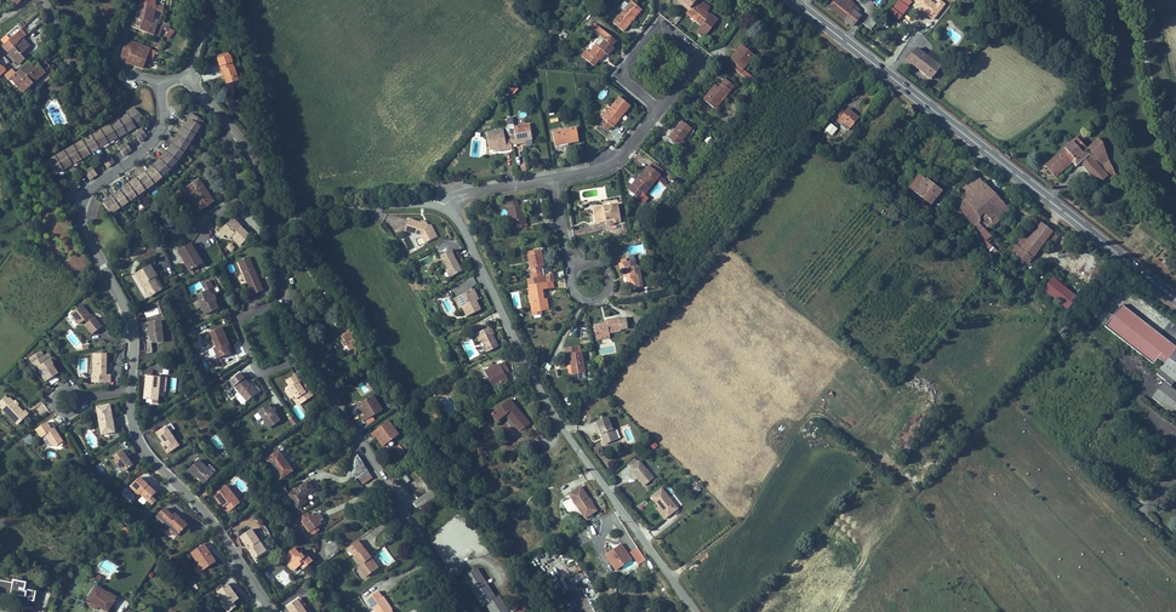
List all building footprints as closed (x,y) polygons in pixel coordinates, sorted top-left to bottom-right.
[(155,0),(140,0),(139,2),(139,7),(155,11),(157,5),(154,5),(155,3),(155,0)] [(681,2),(685,5),(684,6),(689,10),(694,3),(697,0),(679,0),(681,2)] [(844,3),(847,0),(835,0),(828,7),(841,17),(852,26),(860,16),(850,8),(844,3)] [(899,20),(913,2),(911,0),(899,0),(889,13),(899,20)] [(629,21),(634,15),(636,16),(641,10),(631,1),(613,23),(623,31),(630,23),(629,21)] [(707,34),(718,20),(711,14),(710,15),(706,12),(710,8),(701,1),(698,5),(694,3),(689,10),(686,13),(689,16),(691,15),(696,20),(695,20),(697,22),(701,25),(702,25),(703,26),(705,28),(703,31),(707,34)] [(152,23),(155,11),(139,7),(136,18),(132,27),(141,30),(144,20),(152,23)] [(870,29),(877,21),(872,17),(865,25),(870,29)] [(160,37),(163,26),(157,24),(152,23),(144,20),(141,30),(157,36),(160,37)] [(10,38),(22,27),(19,24),(7,35),(10,38)] [(598,37),(603,30),(595,24),(590,30),(598,37)] [(707,34),(703,31),(705,28),(703,26),(702,25),(701,25),(696,32),(704,37),(707,34)] [(168,39),(174,32),(171,29),(165,36),(168,39)] [(157,36),(141,30),(139,34),(156,39),(157,36)] [(614,48),(612,46),(616,41),(603,30),(598,37),(599,37),(599,36),(601,37),(595,44),(596,46),(590,53),(587,50),(582,57),(593,66),(599,60),(598,59),(604,52),(606,53),(608,55),(610,53),(614,48)] [(5,48),(8,52),(19,42),(19,41),(23,37),(26,35),(23,31),(20,33),(19,32),(10,39),(4,44),(2,46),(5,48)] [(1,40),(4,44),(10,39),(6,36),(1,40)] [(14,58),(19,64),(26,59),(22,54),(23,53),(29,48),(25,43),(26,42),(23,37),(19,41),(19,42),(8,52),(14,58)] [(136,60),(142,45),(141,45),(128,39),(125,47),(122,56),(136,60)] [(161,51),(165,45),(161,41),(155,47),(155,48),(161,51)] [(145,61),(148,55),(154,57),(155,53),(158,54),(159,52),(156,51),(153,50),(142,45),(136,60),(134,65),(140,67),(143,68),(145,61)] [(732,61),(744,47),(742,45),(730,59),(732,61)] [(742,69),(754,55),(744,47),(732,61),(729,65),(751,83),(754,79),(742,69)] [(940,67),(917,48),(906,60),(918,69),(931,79),(940,67)] [(965,61),(971,53),(968,50),(961,57),(965,61)] [(238,81),(234,67),(232,68),(231,63),(233,63),(230,55),(229,55),(219,58),(218,59),(222,73),(223,73),(227,85),(238,81)] [(134,65),(136,60),(122,56),(121,59),(120,61),(134,65)] [(9,62),(4,57),(0,60),(0,65),(3,67),(4,67),(9,62)] [(29,88),(34,84),(33,83),(45,73),(49,77),(55,72),(45,61),(39,66),(36,62),(31,67),(28,63),(16,73),(12,69),(5,76),(9,80),(12,78),(24,93),(29,88)] [(661,73),(667,66),(663,62),(657,69),(661,73)] [(49,77),(45,73),(33,83),(34,84),(29,88),(35,95),(40,91),(38,89),(50,78),(49,77)] [(715,109),(734,86),(725,79),(721,84),(726,87),(722,91),(718,87),(715,85),(710,91),(703,100),(715,109)] [(601,100),(607,94),(603,90),(597,96),(601,100)] [(621,118),(630,106),(619,97),(610,108),(603,117),(602,118),(604,120),(611,125),(613,128),(617,124),(615,123),(618,120),(620,117),(621,118)] [(603,117),(610,108),(608,106),(600,115),(603,117)] [(114,139),(117,137),(121,135),(132,129),(131,128),(135,126),(132,122),(143,116),(134,108),(126,112),(128,114),(91,135),(99,148),(102,146),(114,139)] [(850,128),(858,118),(848,109),(845,112),(842,110),(839,115),(841,117),(837,121),(841,124),(843,122),(844,123),(843,124),(846,126),(847,125),(850,128)] [(170,169),(178,161),(184,153),(201,126),(199,125),(202,120),(195,115),(192,120),(188,118),(186,122),(183,127),(182,127),(180,130),(181,131),(178,136),(177,135),(175,139),(176,139),(173,144),(172,144),(169,147),(170,147),(167,152),(166,151),(163,154),(164,155),(160,159),(157,162),(153,166),(153,165),(153,166),(162,177),(170,169)] [(611,125),(604,120),(601,124),(608,130),(611,125)] [(682,141),(692,129),(682,121),(673,132),(668,137),(681,148),(685,143),(682,141)] [(1075,169),(1080,164),(1088,156),(1090,158),(1103,146),(1093,121),(1043,167),(1054,179),(1071,164),(1075,169)] [(850,128),(847,125),(846,126),(843,124),(844,123),(843,122),(841,124),(848,130),(850,128)] [(532,139),(529,124),(514,127),(514,132),(512,132),(509,133),(511,140),(511,145),(517,144),(516,141),(526,140),(532,139)] [(832,135),(837,129),(831,124),(825,130),(832,135)] [(142,128),(138,131),(138,132),(135,135),(140,142),(144,139),(143,138),(147,136),(142,128)] [(576,128),(552,132),(555,146),(559,145),(565,144),(568,143),(579,142),(576,128)] [(505,141),(503,130),(486,133),(489,150),(497,148),(506,147),(507,150),(512,149),(511,145),(511,140),(505,141)] [(99,148),(91,135),(46,162),(54,175),(60,172),(59,172),(66,168),(67,168),(78,161),(84,157),(85,157),(96,150),(95,150),(99,148)] [(676,146),(671,142),(668,145),(674,150),(676,146)] [(126,143),(119,148),(124,155),(132,150),(126,143)] [(1088,156),(1080,164),(1087,173),(1092,168),(1099,176),(1112,164),(1103,146),(1090,158),(1088,156)] [(115,162),(109,155),(106,158),(111,165),(115,162)] [(111,165),(106,158),(102,160),(107,168),(111,165)] [(1092,168),(1087,173),(1101,189),(1118,174),(1117,172),(1112,164),(1099,176),(1092,168)] [(162,177),(153,166),(149,168),(150,169),(146,172),(145,172),(142,174),(142,175),(137,179),(137,178),(133,180),(134,181),(129,185),(128,184),(125,186),(125,187),(120,191),(120,190),(116,192),(117,193),(112,197),(111,196),(108,198),(108,199),(103,203),(111,214),(154,184),(162,177)] [(635,181),(628,190),(631,192),(629,194),(633,196),(634,195),(637,197),(641,192),(644,188),(647,191),(656,179),(660,175),(649,166),(643,174),(639,179),(637,181),(635,181)] [(92,167),(84,173),(90,180),(97,175),(92,167)] [(941,191),(926,179),(925,181),(919,176),(910,188),(931,204),(941,191)] [(948,203),(950,206),(955,202),(977,182),(973,177),(960,187),(950,200),(948,203)] [(75,179),(68,184),(73,192),(80,186),(75,179)] [(199,180),(185,190),(200,211),(213,201),(207,192),(199,180)] [(977,182),(955,202),(967,214),(988,194),(977,182)] [(988,194),(967,214),(978,227),(1001,207),(988,194)] [(524,225),(522,214),(521,205),(518,206),(517,202),(508,203),(509,208),(512,227),(515,227),(524,225)] [(955,202),(950,206),(954,211),(950,216),(980,246),(976,251),(996,268),(1012,252),(994,238),(991,241),(989,237),(978,227),(967,214),(955,202)] [(621,221),(618,204),(603,207),(592,209),(595,223),(605,221),(613,219),(614,222),(621,221)] [(1001,207),(978,227),(989,237),(1011,218),(1001,207)] [(526,220),(525,214),(522,214),(524,225),(515,227),(515,229),(527,226),(526,220)] [(233,218),(231,220),(239,228),(241,227),(241,226),(233,218)] [(435,238),(429,226),(427,225),(420,223),(408,219),(405,230),(421,235),(425,243),(435,238)] [(231,220),(221,230),(226,235),(230,239),(232,237),(240,245),(250,236),(241,227),(239,228),(231,220)] [(1034,222),(1013,247),(1019,251),(1039,226),(1034,222)] [(437,237),(431,225),(429,226),(435,238),(437,237)] [(1039,226),(1019,251),(1031,259),(1041,246),(1051,234),(1039,226)] [(1051,234),(1041,246),(1047,250),(1056,238),(1051,234)] [(191,243),(178,251),(184,261),(186,260),(186,261),(185,262),(189,270),(202,263),(191,243)] [(231,252),(235,247),(230,243),(226,247),(231,252)] [(542,277),(541,268),(540,268),(540,266),(541,266),(544,266),(543,263),(541,249),(528,252),(532,278),(527,279),(528,286),(547,283),(547,282),(545,276),(542,277)] [(462,271),(458,265),(456,264),(455,261),(456,261),(451,251),(440,257),(445,265),(448,270),(446,271),(449,277),(462,271)] [(250,290),(255,287),(258,293),(263,291),(260,283),(249,257),(238,262),(250,290)] [(643,287),(639,265),(636,266),(635,260),(627,262),(626,258),(621,260),(621,263),(622,270),(625,269),(625,273),(627,273),(627,276),(626,276),(627,284),(630,284),(631,289),(643,287)] [(152,296),(164,288),(159,280),(158,281),(155,276),(156,276),(150,265),(135,274),(146,292),(148,290),(152,296)] [(554,281),(552,274),(545,276),(547,282),(547,283),(553,282),(554,281)] [(1067,309),(1077,297),(1052,277),(1042,289),(1067,309)] [(206,290),(198,294),(202,305),(200,306),(204,314),(218,308),(214,300),(213,300),(211,295),(209,290),(213,288),(210,280),(205,283),(207,286),(204,287),(206,290)] [(543,297),(542,290),(548,289),(547,283),(528,286),(529,291),(530,302),(533,302),(534,310),(532,312),(533,316),(541,315),(541,311),(546,311),(544,304),(547,303),(546,299),(543,299),(542,300),(541,297),(543,297)] [(477,302),(471,290),(459,296),(468,316),(481,310),(477,302)] [(468,316),(459,296),(454,299),(459,309),(462,307),(466,317),(468,316)] [(1156,362),(1175,341),(1175,340),(1126,302),(1108,324),(1156,362)] [(90,315),(82,305),(70,314),(75,320),(78,317),(82,322),(85,320),(88,323),(85,325),(92,334),(102,327),(94,318),(93,319),(92,317),(90,318),(89,317),(90,315)] [(621,331),(620,329),(630,328),(628,318),(619,319),(618,318),(610,320),(606,320),(607,323),(604,323),(594,325),(596,338),(609,336),(609,333),(621,331)] [(151,343),(164,342),(161,320),(148,322),(149,332),(151,343)] [(221,327),(210,332),(216,347),(213,348),(218,359),(229,354),(228,351),(225,343),(228,342),(221,327)] [(493,335),(489,327),(479,332),(482,340),(481,340),(481,341),(487,352),(498,347),(493,335)] [(74,346),(80,341),(70,329),(64,333),(74,346)] [(341,336),(350,331),(348,329),(338,336),(345,346),(346,345),(341,336)] [(355,343),(357,342),(355,339),(350,331),(341,336),(346,345),(350,350),(354,348),(356,350),(358,349),(355,343)] [(1156,362),(1157,363),(1163,358),(1169,363),(1163,370),(1175,379),(1175,341),(1156,362)] [(586,378),(581,352),(579,353),(578,346),(565,348),(566,355),(568,355),(570,365),(572,374),(573,380),(586,378)] [(47,361),(44,356),(41,351),(32,356),(36,362),(33,363),(38,370),(42,367),(44,370),(40,373),(46,382),(52,377),(58,373),(52,365),(55,363),(52,358),(47,361)] [(97,382),(110,382),(110,374),(106,374),(106,368),(105,368),(105,366),(106,366),(106,362),(106,354),(93,354),(93,374),(97,374),(97,382)] [(492,363),(482,368),(492,387),(508,379),(505,374),(509,372),(506,367),(504,362),(496,366),(495,365),(494,365),(492,363)] [(1163,370),(1159,375),(1175,387),(1164,402),(1175,412),(1175,387),(1175,386),(1175,379),(1163,370)] [(240,373),(230,381),(247,402),(257,393),(249,384),(240,373)] [(301,405),(313,396),(305,385),(303,386),(301,384),(295,374),(290,378),(286,381),(290,387),(289,388),(294,396),(301,405)] [(147,387),(146,389),(145,389),(145,391),(144,399),(153,400),(154,395),(158,396),(160,377),(146,375),(145,386),(147,387)] [(52,385),(58,380),(55,376),(49,381),(52,385)] [(167,377),(167,390),(176,390),(177,378),(167,377)] [(366,379),(356,385),(361,394),(371,389),(366,379)] [(291,399),(294,396),(289,388),(285,390),(291,399)] [(382,410),(373,395),(358,404),(364,415),(361,417),(364,421),(382,410)] [(2,405),(8,399),(6,397),(0,402),(0,403),(2,405)] [(0,407),(18,425),(28,415),(25,411),(23,412),(17,405),(15,406),(13,404),(14,402),(10,398),(8,399),(2,405),(0,407)] [(522,416),(509,400),(491,414),(498,421),(506,415),(520,431),(529,424),(522,416)] [(258,412),(269,428),(280,420),(274,412),(272,409),(269,404),(258,412)] [(110,405),(96,407),(102,435),(115,432),(112,418),(111,413),(109,413),(109,411),(111,410),(110,405)] [(367,425),(374,420),(372,417),(365,421),(367,425)] [(620,438),(617,429),(614,429),(614,427),(611,428),(607,417),(596,421),(605,444),(620,438)] [(388,420),(371,433),(374,437),(375,436),(378,434),(381,437),(380,440),(384,445),(399,435),(388,420)] [(63,442),(55,429),(52,430),(47,422),(36,429),(41,438),(45,435),(51,445),(56,446),(63,442)] [(179,445),(166,426),(156,433),(162,441),(162,440),(164,442),(163,442),(161,444),(162,445),(168,453),(179,445)] [(23,439),(27,446),(35,441),(30,434),(23,439)] [(380,440),(381,437),(378,434),(375,436),(383,446),(384,445),(380,440)] [(404,451),(399,445),(395,449),(400,455),(405,452),(404,451)] [(127,457),(122,450),(112,458),(123,473),(133,465),(127,457)] [(286,462),(279,451),(268,458),(281,478),(292,471),(286,462)] [(353,480),(357,477),(367,470),(357,455),(356,457),(351,478),(353,480)] [(651,479),(634,457),(625,465),(634,478),(636,477),(637,479),(636,479),(641,486),(651,479)] [(206,468),(198,460),(189,470),(195,476),(196,475),(201,480),(202,478),(206,482),(213,474),(206,468)] [(338,474),(342,471),(336,463),(331,466),(338,474)] [(216,471),(209,464),(206,468),(213,474),(216,471)] [(372,478),(367,470),(357,477),(363,485),(372,478)] [(148,486),(140,477),(130,487),(139,495),(140,494),(148,501),(156,493),(148,486)] [(285,488),(280,480),(271,485),(277,494),(285,488)] [(313,484),(310,480),(308,482),(313,490),(316,489),(313,484)] [(354,493),(362,487),(356,480),(349,486),(354,493)] [(303,497),(313,490),(308,482),(289,495),(298,508),(306,502),(303,497)] [(690,487),(695,492),(700,489),(695,483),(690,487)] [(240,503),(226,486),(213,495),(220,504),(223,508),(225,506),(227,504),(231,510),(240,503)] [(591,504),(588,500),(589,500),(589,499),(581,487),(569,494),(581,513),(585,511),(588,516),(596,511),(591,504)] [(278,497),(283,493),(284,494),(288,492),(285,488),(277,494),(276,494),(276,495),(272,498),(276,503),(280,500),(278,497)] [(674,509),(658,488),(647,497),(655,507),(659,512),(657,514),(661,518),(674,509)] [(417,508),(437,496),(433,489),(413,501),(417,508)] [(187,525),(178,517),(176,519),(173,516),(165,508),(157,517),(177,536),(187,525)] [(320,523),(324,520),(322,517),(319,513),(315,516),(313,513),(309,516),(306,513),(300,518),(310,532),(317,527),(321,524),(320,523)] [(132,534),(126,528),(122,532),(128,538),(132,534)] [(266,551),(251,529),(240,537),(250,551),(251,550),(252,553),(251,554),(255,559),(266,551)] [(353,555),(363,547),(358,540),(348,548),(353,555)] [(209,549),(205,543),(204,544),(211,555),(212,554),(213,554),(209,549)] [(211,555),(204,544),(191,553),(200,567),(205,563),(208,567),(215,562),(211,555)] [(627,558),(623,552),(625,550),(621,544),(605,555),(609,561),(612,559),(616,565),(627,558)] [(354,556),(364,549),(363,547),(353,555),(354,556)] [(629,553),(638,565),(645,559),(636,547),(629,553)] [(303,569),(312,562),(307,555),(304,557),(301,559),(298,555),(299,554),(294,548),(284,556),(289,563),(288,564),(293,571),(300,566),(303,569)] [(376,569),(369,560),(371,558),(370,556),(364,549),(354,556),(360,565),(358,567),(366,577),(376,569)] [(616,570),(631,559),(625,550),(623,552),(627,558),(616,565),(612,559),(609,561),(616,570)] [(378,568),(371,558),(369,560),(376,569),(378,568)] [(499,596),(496,598),(477,568),(464,577),(483,607),(486,604),(491,611),(509,611),(499,596)] [(11,596),(11,594),(23,596),(29,598),(29,600),(34,601),(36,592),(27,590),(26,592),(24,591),(26,583),(13,580),(13,583),(0,580),(0,594),(11,596)] [(217,592),(228,607),(233,603),(238,599),(235,595),(234,595),(232,593),(233,592),(231,589),(232,588),(229,583),(217,592)] [(114,601),(95,588),(87,599),(98,606),(107,611),(114,601)] [(381,598),(382,597),(378,591),(367,599),(376,611),(392,611),(391,610),(390,611),(381,598)] [(387,602),(383,597),(382,597),(381,598),(390,611),(391,610),(392,609),(387,602)] [(98,606),(87,599),(85,602),(94,608),(96,610),(98,606)] [(297,599),(287,607),(290,611),(306,611),(297,599)] [(236,607),(233,603),(228,607),(225,609),(228,611),(236,607)]
